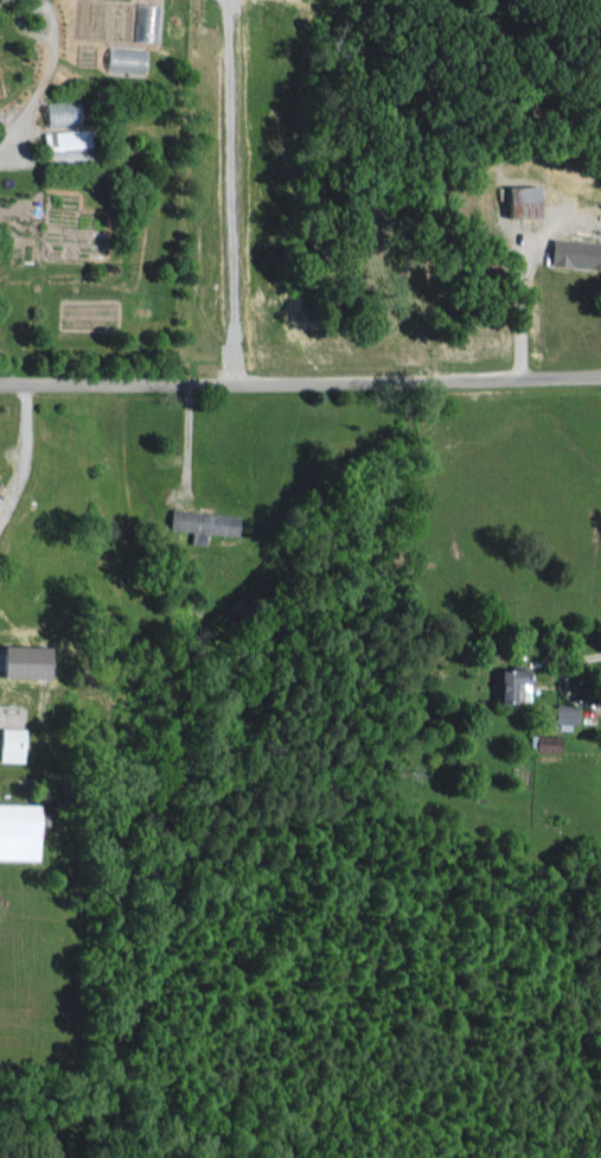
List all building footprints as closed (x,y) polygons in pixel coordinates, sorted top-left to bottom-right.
[(141,46),(103,45),(102,68),(140,69),(141,46)] [(43,121),(72,120),(72,99),(42,100),(43,121)] [(41,128),(41,145),(79,146),(79,128),(41,128)] [(55,148),(56,158),(69,156),(68,146),(55,148)] [(548,234),(544,260),(600,268),(600,241),(548,234)] [(165,527),(232,534),(235,513),(167,506),(165,527)] [(41,675),(42,643),(0,642),(0,674),(41,675)] [(518,699),(517,665),(490,666),(491,700),(518,699)] [(572,703),(551,703),(550,721),(572,721),(572,703)] [(21,726),(0,725),(0,759),(20,760),(21,726)] [(528,749),(555,750),(556,733),(529,732),(528,749)] [(32,802),(0,801),(0,857),(32,857),(32,802)]
